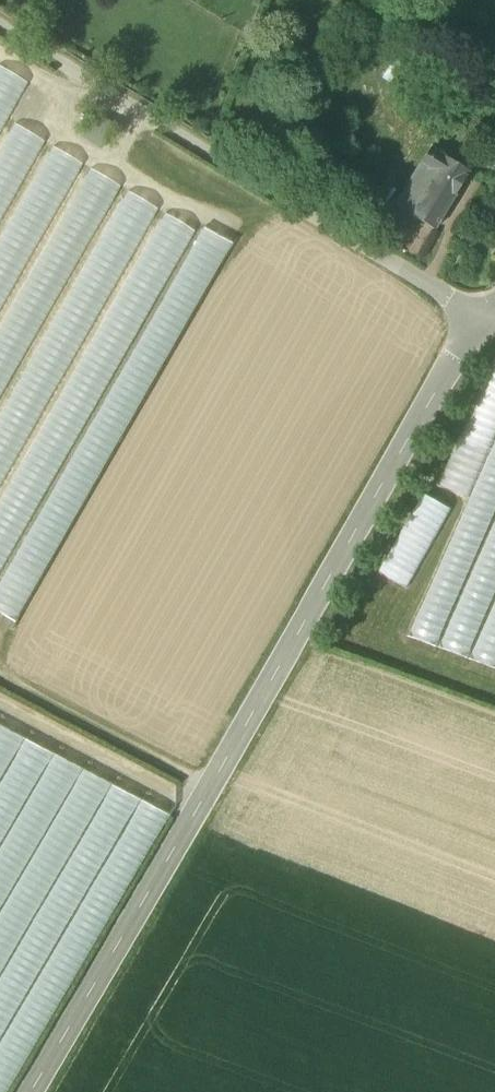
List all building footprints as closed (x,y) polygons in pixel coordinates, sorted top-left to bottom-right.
[(490,134),(484,144),(494,151),(494,138),(490,134)] [(469,173),(431,149),(422,164),(436,173),(427,187),(437,193),(451,201),(469,173)] [(424,192),(410,184),(396,206),(420,221),(429,206),(420,199),(424,192)] [(437,193),(427,187),(424,192),(420,199),(429,206),(437,193)] [(429,206),(420,221),(434,230),(451,201),(437,193),(429,206)] [(493,255),(482,248),(474,259),(486,267),(493,255)] [(481,419),(494,424),(494,376),(481,419)] [(465,496),(475,475),(450,463),(440,483),(465,496)] [(404,586),(450,506),(426,492),(380,572),(404,586)] [(43,570),(18,554),(0,583),(0,609),(13,617),(43,570)] [(123,790),(0,724),(0,817),(1,820),(23,812),(15,842),(28,849),(25,840),(35,846),(58,804),(44,863),(58,866),(81,823),(69,817),(56,828),(66,784),(75,807),(123,790)]
